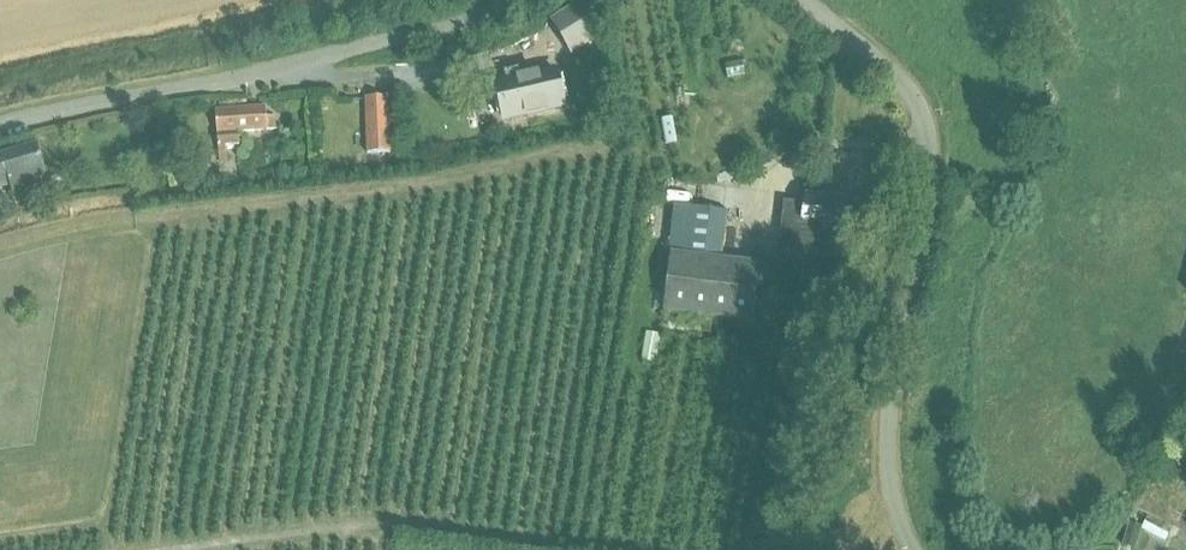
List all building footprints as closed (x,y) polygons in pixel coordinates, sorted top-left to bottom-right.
[(602,35),(582,2),(552,21),(572,54),(602,35)] [(754,75),(754,58),(732,59),(733,76),(754,75)] [(562,107),(555,71),(496,84),(503,120),(562,107)] [(397,137),(387,137),(386,96),(363,96),(365,153),(397,153),(397,137)] [(320,100),(320,110),(330,110),(330,101),(320,100)] [(215,154),(224,153),(224,147),(236,147),(235,133),(274,129),(273,116),(264,116),(263,105),(212,110),(215,154)] [(706,148),(717,149),(719,122),(708,122),(706,148)] [(721,150),(737,149),(736,133),(720,134),(721,150)] [(0,154),(0,194),(10,191),(12,197),(48,186),(46,181),(35,144),(0,154)] [(851,201),(806,197),(804,224),(831,226),(830,243),(847,244),(851,201)] [(676,210),(664,311),(752,321),(759,264),(718,259),(724,215),(676,210)] [(641,361),(655,363),(660,335),(646,333),(641,361)] [(1135,548),(1140,527),(1128,524),(1123,545),(1135,548)]
